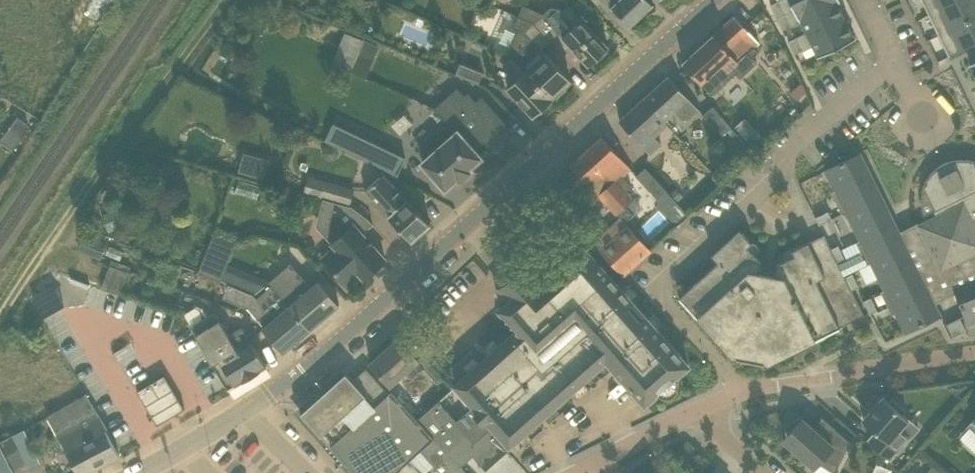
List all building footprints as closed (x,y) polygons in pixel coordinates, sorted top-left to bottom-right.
[(654,3),(650,0),(612,0),(615,3),(613,5),(631,25),(654,3)] [(784,13),(778,0),(770,4),(776,17),(784,13)] [(784,13),(812,0),(778,0),(784,13)] [(784,13),(790,26),(791,27),(802,21),(807,31),(807,33),(843,15),(837,2),(839,0),(840,0),(812,0),(784,13)] [(929,14),(958,0),(923,0),(929,14)] [(929,14),(940,35),(974,17),(974,0),(958,0),(929,14)] [(608,45),(570,4),(564,10),(561,8),(551,6),(543,13),(561,32),(560,32),(589,64),(595,58),(598,60),(608,51),(606,48),(608,45)] [(543,13),(534,22),(551,41),(560,32),(561,32),(543,13)] [(790,26),(784,13),(776,17),(782,30),(790,26)] [(735,15),(684,62),(713,95),(738,73),(741,77),(757,62),(753,58),(760,52),(754,46),(759,41),(735,15)] [(855,39),(843,15),(807,33),(807,31),(796,36),(802,50),(803,51),(814,45),(819,56),(855,39)] [(940,35),(950,55),(974,43),(974,17),(940,35)] [(551,41),(534,22),(525,31),(542,49),(551,41)] [(802,50),(796,36),(788,40),(794,54),(802,50)] [(359,50),(374,56),(379,45),(364,38),(359,50)] [(565,86),(571,80),(546,52),(536,62),(521,50),(514,56),(552,97),(555,95),(557,98),(567,89),(565,86)] [(518,78),(508,88),(534,115),(540,109),(542,112),(552,102),(550,100),(552,97),(514,56),(508,62),(518,78)] [(974,91),(974,61),(963,67),(974,91)] [(455,73),(479,83),(484,71),(460,62),(455,73)] [(699,109),(670,76),(645,98),(665,120),(678,109),(687,120),(699,109)] [(464,91),(442,111),(464,135),(481,153),(491,143),(497,149),(517,131),(489,100),(483,105),(475,96),(471,99),(464,91)] [(645,98),(620,120),(648,154),(661,143),(652,131),(665,120),(645,98)] [(714,106),(703,115),(720,134),(730,125),(714,106)] [(12,149),(29,124),(16,116),(0,139),(0,141),(12,149)] [(756,129),(746,138),(753,145),(762,136),(756,129)] [(481,153),(464,135),(455,144),(448,137),(434,151),(440,157),(430,166),(453,191),(464,181),(467,184),(479,173),(477,170),(488,160),(481,153)] [(632,167),(603,136),(587,150),(627,192),(627,191),(633,186),(623,175),(632,167)] [(407,157),(370,141),(363,157),(364,158),(363,160),(398,176),(407,157)] [(244,150),(239,170),(264,176),(269,157),(244,150)] [(627,192),(587,150),(572,164),(621,217),(626,222),(634,215),(626,207),(635,199),(627,191),(627,192)] [(974,161),(974,160),(974,159),(973,159),(971,159),(970,158),(968,158),(967,158),(965,158),(964,158),(962,158),(961,158),(960,158),(958,158),(957,158),(955,159),(954,159),(952,159),(951,160),(949,160),(948,160),(947,161),(945,162),(944,162),(943,163),(941,164),(940,164),(939,165),(938,166),(936,167),(935,168),(934,169),(933,170),(932,171),(931,172),(930,173),(929,174),(928,175),(927,177),(927,178),(926,179),(925,180),(924,182),(924,183),(923,185),(923,186),(922,187),(922,189),(923,189),(924,187),(924,186),(935,208),(933,210),(936,215),(919,223),(918,221),(899,230),(861,153),(826,170),(836,190),(841,188),(851,208),(843,212),(843,214),(847,212),(861,240),(866,238),(871,248),(861,252),(863,255),(867,263),(867,264),(872,261),(885,289),(882,291),(882,292),(890,288),(901,309),(896,311),(906,331),(941,314),(935,303),(957,292),(969,322),(974,320),(974,162),(974,161)] [(689,214),(647,168),(637,176),(657,198),(658,204),(677,225),(689,214)] [(412,240),(431,223),(409,199),(409,200),(387,176),(383,175),(366,190),(412,240)] [(350,204),(354,188),(323,180),(319,196),(350,204)] [(684,196),(677,187),(670,193),(678,201),(684,196)] [(386,258),(363,233),(374,222),(351,206),(324,199),(321,210),(329,212),(323,233),(331,241),(330,241),(333,246),(322,255),(350,285),(369,267),(372,270),(386,258)] [(102,214),(109,231),(133,221),(126,204),(102,214)] [(830,210),(818,216),(821,224),(834,217),(830,210)] [(593,241),(601,250),(623,275),(652,249),(629,224),(628,225),(626,222),(621,217),(593,241)] [(863,255),(841,266),(840,264),(834,251),(825,234),(811,241),(809,242),(793,250),(796,255),(778,264),(777,264),(775,275),(759,272),(762,261),(761,261),(748,246),(752,242),(740,229),(712,254),(719,261),(680,297),(692,310),(697,305),(710,320),(705,324),(728,350),(731,347),(739,349),(738,356),(765,361),(766,354),(774,355),(776,359),(806,344),(804,338),(822,329),(824,335),(840,327),(840,326),(846,323),(864,314),(851,287),(845,274),(844,274),(867,263),(863,255)] [(108,242),(85,233),(78,250),(101,259),(108,242)] [(213,234),(199,271),(221,280),(236,243),(213,234)] [(607,360),(614,368),(646,403),(657,393),(659,394),(661,395),(664,396),(666,396),(670,396),(672,396),(674,395),(675,393),(676,393),(677,391),(678,390),(679,388),(679,386),(679,385),(679,383),(679,381),(678,378),(677,377),(689,365),(584,246),(539,285),(534,279),(539,274),(538,273),(533,278),(525,269),(530,264),(529,263),(524,267),(523,266),(500,286),(512,298),(501,308),(519,329),(456,384),(479,410),(475,414),(483,423),(487,419),(510,445),(607,360)] [(841,248),(834,251),(840,264),(847,260),(841,248)] [(112,262),(103,284),(126,293),(134,271),(112,262)] [(273,280),(271,282),(273,285),(312,327),(340,304),(320,280),(312,287),(293,263),(273,280)] [(858,284),(852,271),(845,274),(851,287),(858,284)] [(273,280),(253,273),(246,290),(255,293),(271,282),(273,280)] [(284,351),(312,327),(273,285),(255,300),(265,311),(259,317),(266,326),(264,327),(284,351)] [(98,288),(92,307),(170,328),(175,309),(98,288)] [(33,303),(45,322),(65,309),(54,291),(33,303)] [(879,309),(873,296),(866,300),(872,312),(879,309)] [(268,365),(256,346),(243,324),(229,333),(215,311),(208,315),(203,306),(198,305),(186,312),(192,324),(207,352),(226,383),(229,389),(268,365)] [(960,317),(953,320),(959,333),(966,329),(960,317)] [(959,333),(953,320),(945,324),(952,336),(959,333)] [(413,378),(425,368),(437,382),(449,373),(429,350),(419,359),(399,338),(371,363),(390,384),(406,371),(413,378)] [(302,412),(357,472),(422,472),(410,459),(420,450),(442,472),(468,472),(462,466),(418,419),(392,390),(390,392),(367,367),(353,380),(346,372),(302,412)] [(158,425),(186,408),(165,374),(138,390),(158,425)] [(58,434),(79,472),(85,472),(120,455),(105,429),(105,426),(87,393),(49,416),(58,434)] [(906,410),(893,398),(890,402),(884,396),(864,418),(877,430),(869,439),(891,459),(919,428),(903,413),(906,410)] [(462,466),(474,455),(486,470),(508,451),(495,436),(496,436),(487,426),(483,423),(475,414),(469,407),(455,420),(438,401),(418,419),(462,466)] [(824,457),(839,465),(851,442),(823,417),(822,418),(823,419),(815,428),(803,418),(801,420),(799,418),(787,426),(787,425),(785,426),(790,433),(784,439),(815,467),(824,457)] [(31,467),(41,462),(25,429),(19,432),(18,431),(0,439),(0,441),(16,472),(19,472),(31,467)] [(0,441),(0,472),(16,472),(0,441)] [(688,442),(678,452),(686,461),(696,451),(688,442)]
